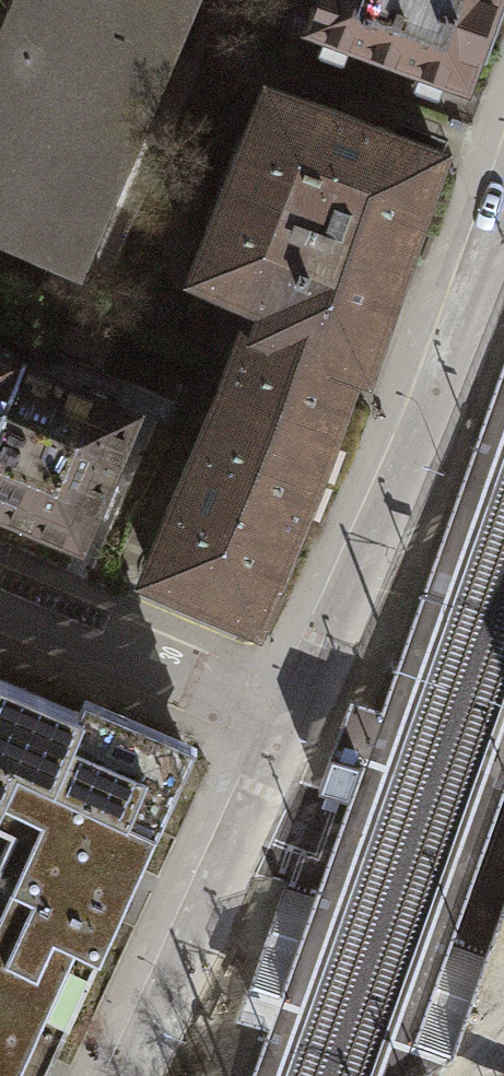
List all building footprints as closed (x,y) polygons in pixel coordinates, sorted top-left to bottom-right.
[(0,21),(0,235),(67,263),(179,0),(9,0),(0,21)] [(305,20),(468,83),(499,0),(313,0),(305,20)] [(437,149),(266,86),(227,192),(398,256),(437,149)] [(261,296),(224,393),(325,431),(355,351),(361,353),(398,256),(227,192),(197,272),(261,296)] [(25,355),(0,345),(0,417),(25,355)] [(25,355),(0,417),(0,494),(95,533),(148,405),(25,355)] [(309,477),(325,431),(224,393),(151,570),(266,617),(282,578),(269,572),(309,477)] [(151,831),(193,742),(139,717),(83,694),(75,710),(0,679),(0,801),(15,769),(151,831)] [(68,1014),(151,831),(15,769),(0,801),(0,983),(68,1014)] [(0,983),(0,1075),(39,1075),(68,1014),(0,983)]
